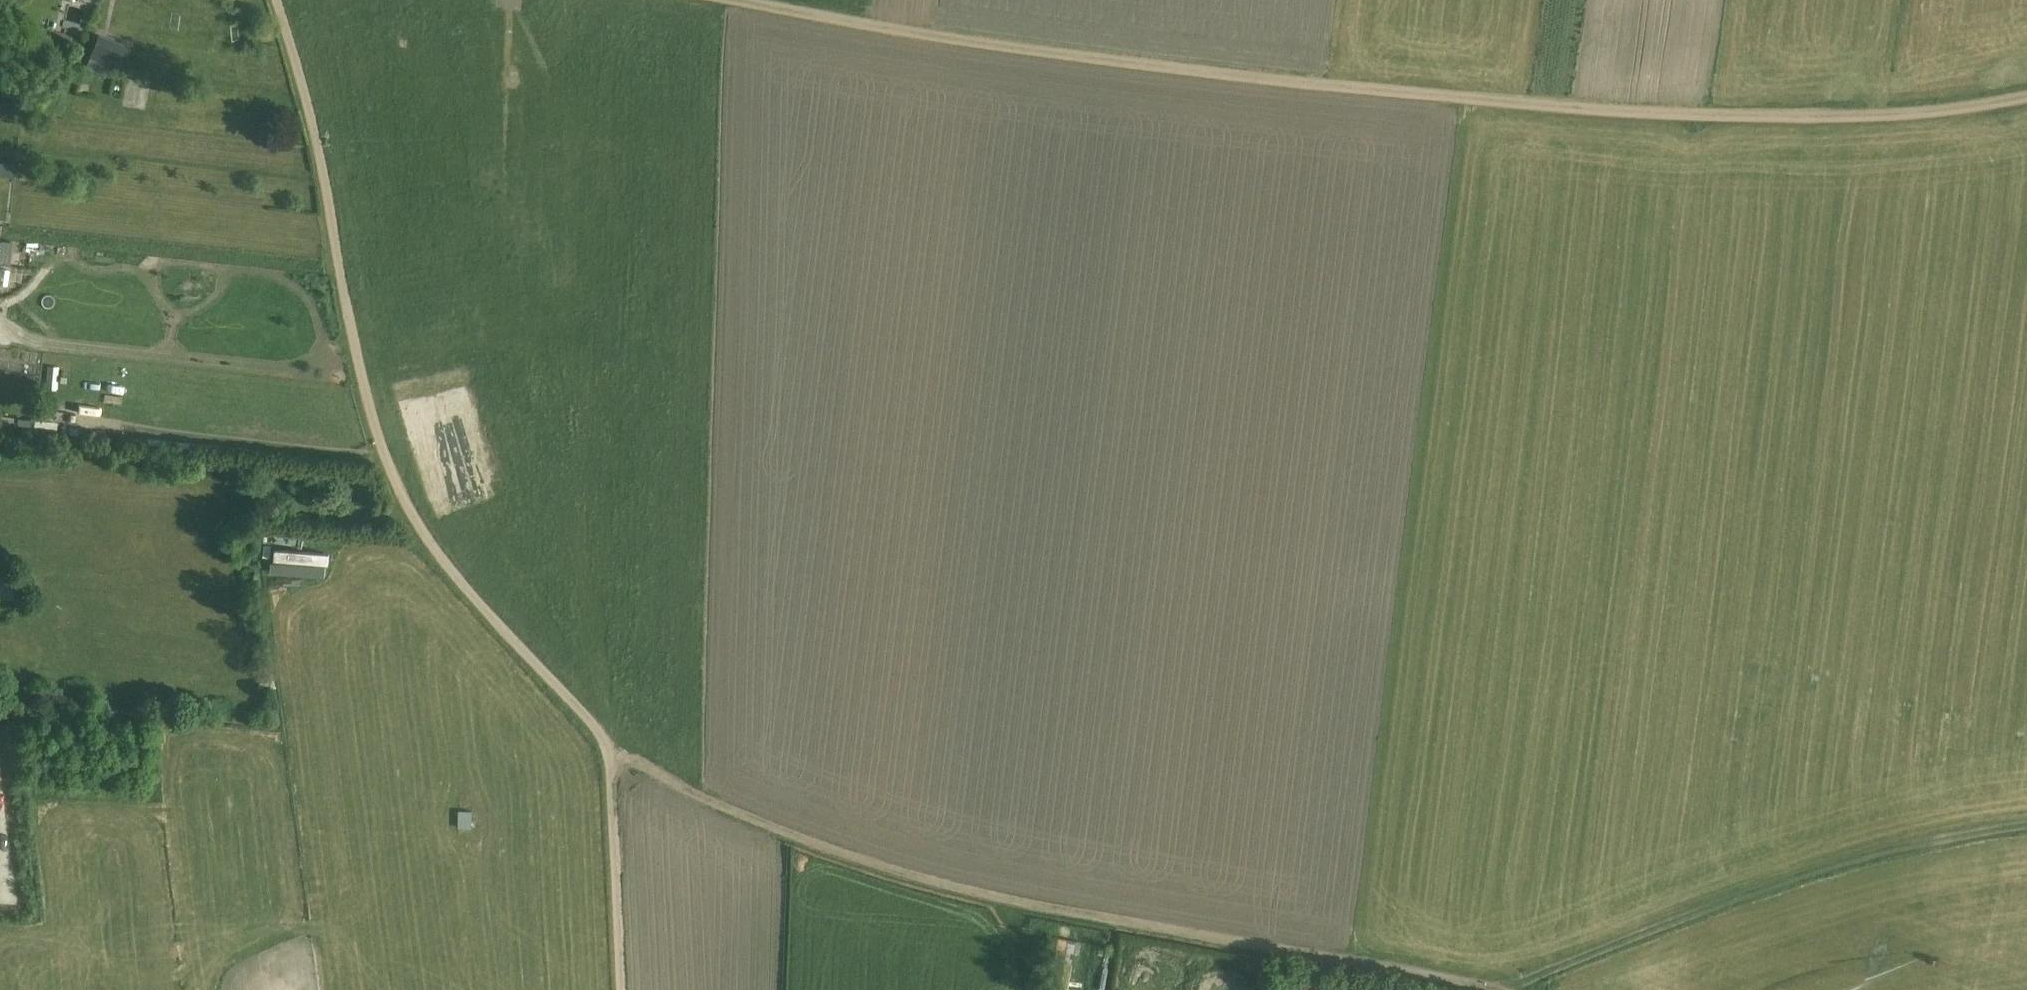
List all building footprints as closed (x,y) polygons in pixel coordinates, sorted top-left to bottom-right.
[(124,64),(111,58),(118,43),(101,36),(92,56),(122,69),(124,64)] [(14,177),(15,177),(16,166),(9,165),(7,176),(14,177)] [(7,244),(33,243),(32,231),(6,232),(7,244)] [(34,432),(35,420),(31,420),(31,419),(18,418),(17,423),(0,421),(0,429),(34,432)] [(331,546),(331,535),(280,534),(280,545),(331,546)] [(1072,978),(1079,934),(1064,931),(1057,975),(1072,978)]
